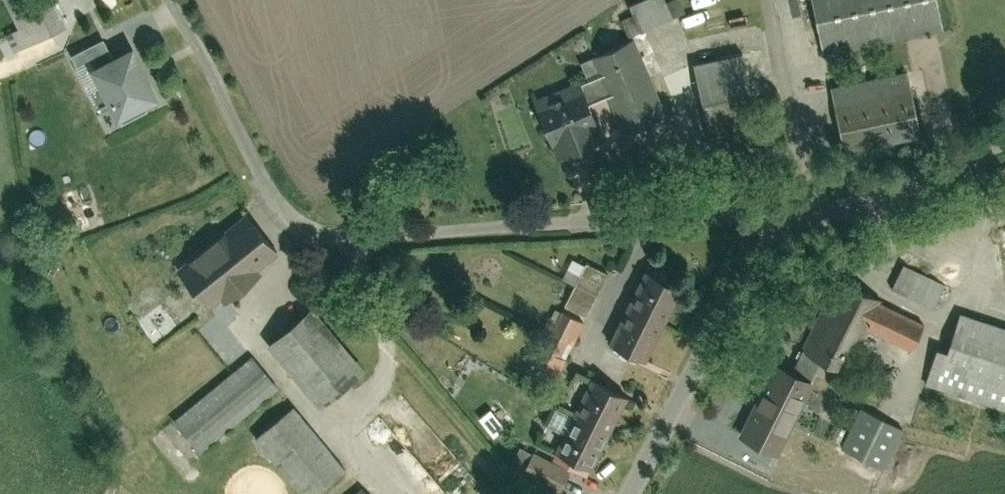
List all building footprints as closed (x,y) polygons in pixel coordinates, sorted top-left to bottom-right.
[(27,41),(65,22),(54,0),(6,0),(27,41)] [(625,16),(618,18),(622,31),(683,13),(679,0),(622,0),(620,0),(625,16)] [(932,0),(820,0),(832,52),(939,26),(932,0)] [(664,121),(637,48),(600,61),(627,134),(664,121)] [(131,51),(95,70),(122,124),(149,110),(145,101),(155,96),(131,51)] [(747,115),(740,60),(694,65),(701,121),(747,115)] [(910,126),(903,75),(833,84),(840,134),(910,126)] [(585,79),(532,101),(557,160),(597,143),(588,123),(602,117),(585,79)] [(249,216),(182,272),(210,305),(277,249),(249,216)] [(897,262),(886,288),(931,307),(942,282),(897,262)] [(685,293),(643,271),(607,340),(650,362),(685,293)] [(912,349),(924,324),(880,303),(882,300),(839,279),(817,324),(820,325),(807,351),(820,357),(847,370),(868,328),(912,349)] [(317,308),(273,348),(324,405),(368,365),(317,308)] [(567,309),(540,358),(565,372),(592,322),(567,309)] [(216,319),(154,375),(173,397),(236,340),(216,319)] [(952,326),(934,384),(1004,406),(1004,342),(952,326)] [(807,351),(803,349),(792,372),(777,364),(757,407),(790,423),(810,381),(809,381),(820,357),(807,351)] [(179,416),(206,447),(275,388),(248,356),(179,416)] [(636,395),(594,376),(556,457),(535,447),(523,473),(567,493),(579,468),(598,476),(636,395)] [(474,415),(485,435),(499,428),(487,407),(474,415)] [(776,452),(790,423),(757,407),(743,436),(776,452)] [(893,426),(858,409),(840,448),(875,464),(893,426)] [(302,493),(323,493),(342,479),(293,413),(260,438),(302,493)]
